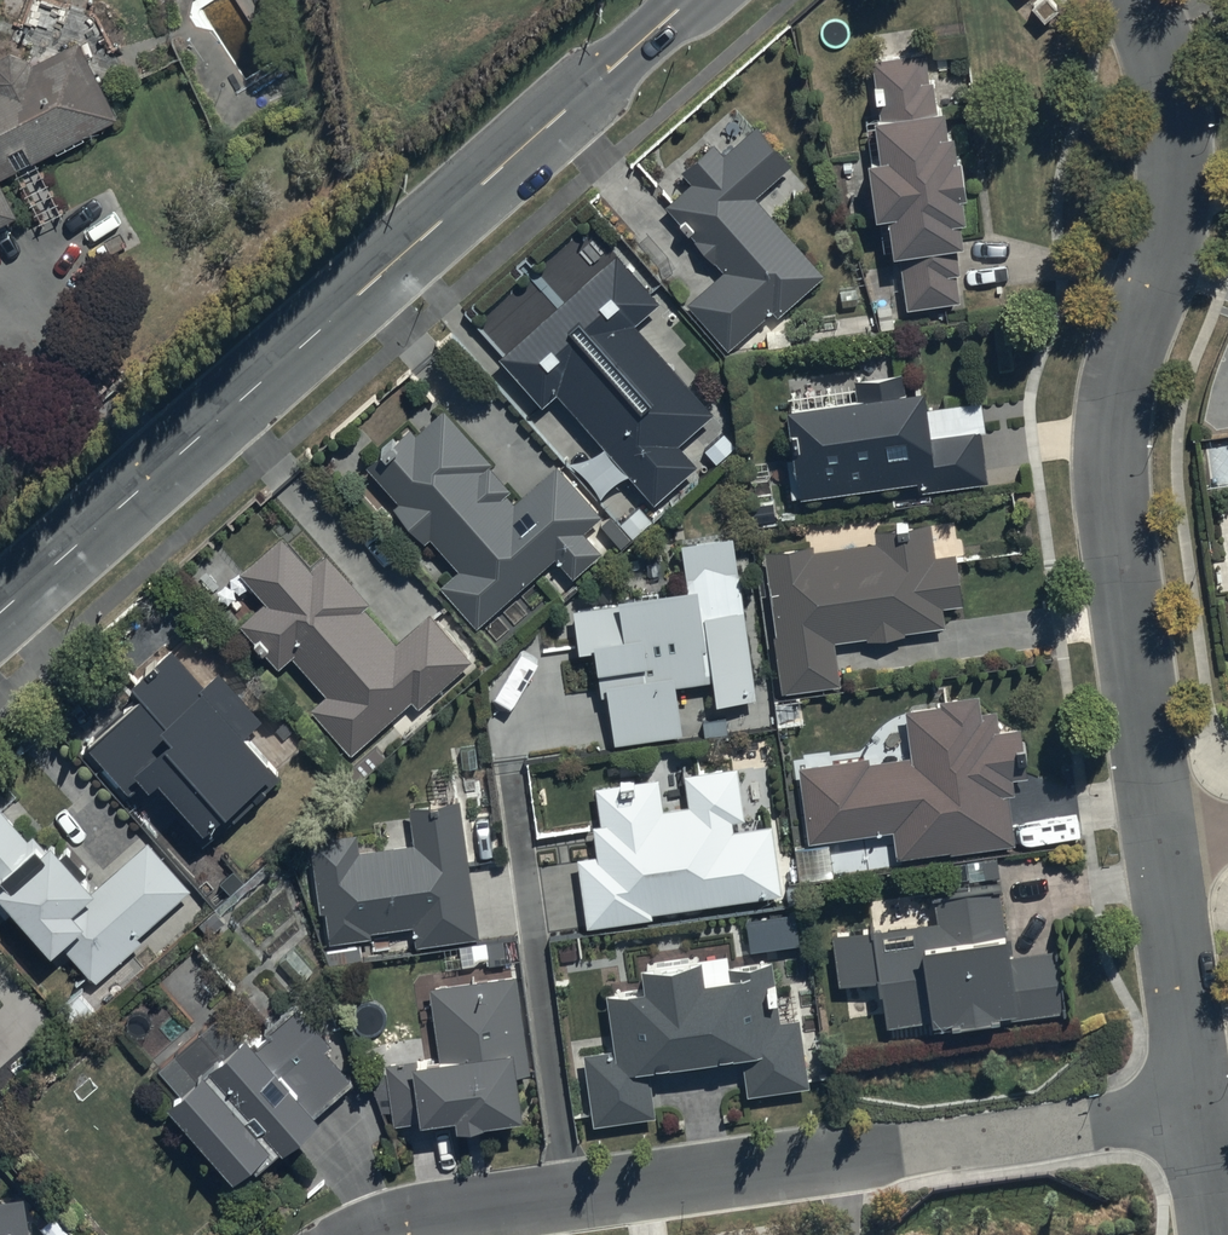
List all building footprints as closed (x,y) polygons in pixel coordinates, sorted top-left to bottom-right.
[(19,211),(0,173),(122,114),(83,35),(33,60),(30,53),(14,46),(0,53),(0,221),(19,211)] [(883,149),(871,151),(879,208),(889,207),(895,246),(901,245),(910,305),(962,297),(958,268),(962,267),(958,239),(966,238),(962,211),(969,210),(965,185),(970,185),(964,147),(960,148),(956,123),(951,123),(948,100),(939,102),(935,75),(930,76),(926,48),(872,56),(880,109),(877,110),(883,149)] [(694,178),(667,202),(723,267),(688,298),(729,345),(773,306),(779,313),(827,271),(757,191),(793,160),(758,120),(724,150),(714,138),(683,165),(694,178)] [(660,297),(617,249),(502,353),(544,400),(558,387),(658,497),(700,459),(680,438),(713,408),(634,320),(660,297)] [(859,390),(791,398),(797,454),(789,455),(793,492),(919,477),(920,485),(988,477),(982,427),(987,426),(984,399),(928,405),(926,380),(906,383),(904,370),(857,375),(859,390)] [(415,430),(408,422),(367,460),(401,497),(394,504),(425,538),(431,533),(460,565),(441,583),(477,622),(556,550),(577,572),(602,549),(583,528),(602,511),(556,461),(514,498),(506,490),(512,484),(441,406),(415,430)] [(1209,442),(1216,486),(1227,484),(1227,439),(1209,442)] [(813,541),(763,548),(784,688),(842,680),(836,637),(867,632),(868,636),(906,630),(905,626),(947,620),(944,603),(964,600),(956,549),(936,552),(931,516),(874,525),(877,539),(814,549),(813,541)] [(621,600),(575,606),(579,645),(596,643),(601,689),(608,688),(614,739),(685,731),(679,680),(714,676),(717,698),(757,694),(735,529),(682,536),(688,581),(620,590),(621,600)] [(310,564),(283,531),(241,567),(266,597),(241,618),(279,664),(295,650),(329,690),(312,705),(351,751),(414,698),(419,704),(472,659),(431,610),(396,640),(366,605),(371,601),(327,549),(310,564)] [(204,680),(173,644),(133,678),(143,690),(89,738),(131,786),(146,773),(205,839),(216,830),(207,820),(277,758),(249,726),(263,714),(220,666),(204,680)] [(869,753),(800,761),(809,837),(896,827),(899,854),(1016,840),(1010,790),(1015,790),(1013,774),(1029,772),(1023,723),(1000,726),(998,706),(983,708),(980,691),(941,696),(941,699),(906,704),(913,753),(870,759),(869,753)] [(598,851),(578,854),(588,922),(654,913),(654,910),(783,892),(773,821),(734,826),(733,818),(746,816),(739,764),(686,771),(691,803),(665,806),(660,774),(596,783),(601,818),(594,819),(598,851)] [(356,830),(312,836),(320,906),(326,906),(330,938),(372,934),(372,927),(414,923),(416,940),(479,933),(461,796),(408,803),(413,840),(359,847),(356,830)] [(6,913),(17,903),(54,945),(61,939),(96,978),(142,938),(138,933),(191,886),(148,837),(96,883),(53,834),(44,842),(35,831),(30,835),(1,803),(0,804),(0,906),(6,913)] [(876,923),(833,929),(840,980),(880,974),(882,986),(885,985),(890,1021),(953,1012),(954,1015),(1004,1008),(1004,1004),(1018,1002),(1020,1012),(1069,1006),(1061,944),(1016,950),(1012,923),(1007,923),(1002,884),(936,893),(939,917),(876,925),(876,923)] [(318,965),(298,943),(278,961),(298,983),(318,965)] [(616,1045),(585,1049),(595,1121),(657,1112),(650,1060),(742,1047),(748,1090),(811,1082),(802,1013),(784,1015),(776,957),(751,960),(752,967),(730,970),(728,952),(713,954),(715,970),(706,972),(703,949),(645,957),(648,980),(608,986),(616,1045)] [(441,1050),(386,1058),(395,1120),(458,1111),(459,1119),(527,1109),(521,1070),(533,1068),(518,969),(431,982),(441,1050)] [(98,1009),(79,989),(60,1008),(78,1027),(98,1009)] [(182,1105),(176,1111),(214,1155),(219,1151),(234,1169),(255,1150),(262,1157),(285,1137),(287,1140),(323,1109),(319,1104),(354,1074),(328,1044),(333,1040),(298,999),(267,1025),(270,1029),(260,1037),(249,1025),(171,1092),(182,1105)] [(11,1191),(0,1192),(0,1234),(17,1234),(11,1191)]
